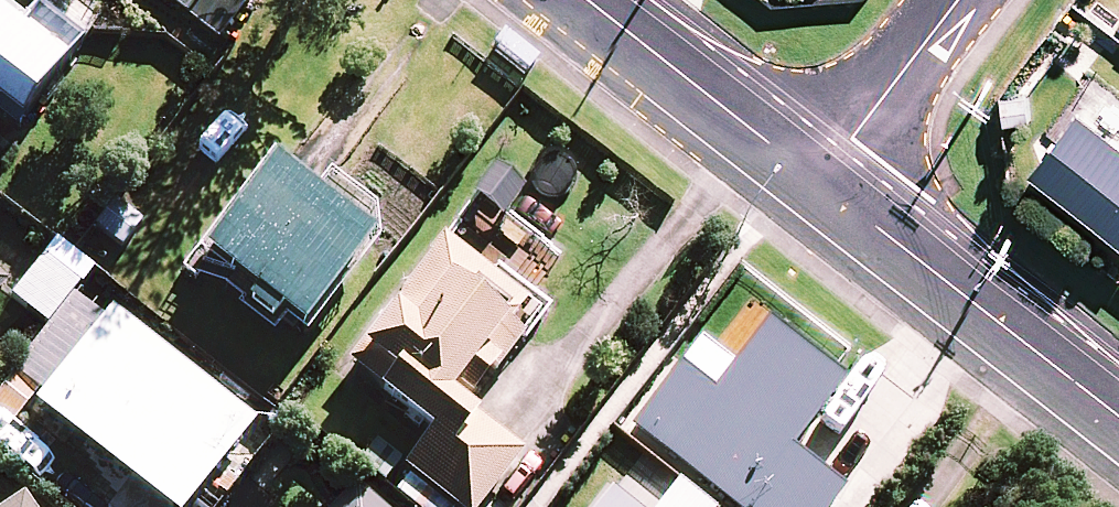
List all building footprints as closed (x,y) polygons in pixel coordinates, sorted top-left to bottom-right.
[(216,40),(248,0),(164,0),(216,40)] [(0,13),(0,107),(18,121),(73,51),(32,19),(23,31),(0,13)] [(1097,79),(1028,164),(1118,237),(1118,97),(1097,79)] [(371,242),(366,216),(330,189),(321,202),(270,163),(202,254),(304,331),(371,242)] [(12,216),(0,205),(0,228),(12,216)] [(30,260),(0,231),(0,291),(30,260)] [(544,310),(447,235),(359,348),(391,373),(376,392),(429,433),(387,487),(413,506),(478,506),(524,449),(469,406),(544,310)] [(92,267),(57,240),(14,298),(49,324),(92,267)] [(84,288),(8,385),(164,506),(186,506),(254,420),(84,288)] [(765,326),(734,367),(699,340),(626,437),(720,506),(829,506),(841,490),(789,451),(841,382),(765,326)] [(355,484),(335,506),(381,506),(355,484)] [(610,492),(598,506),(629,506),(610,492)] [(26,497),(11,506),(33,506),(26,497)]
